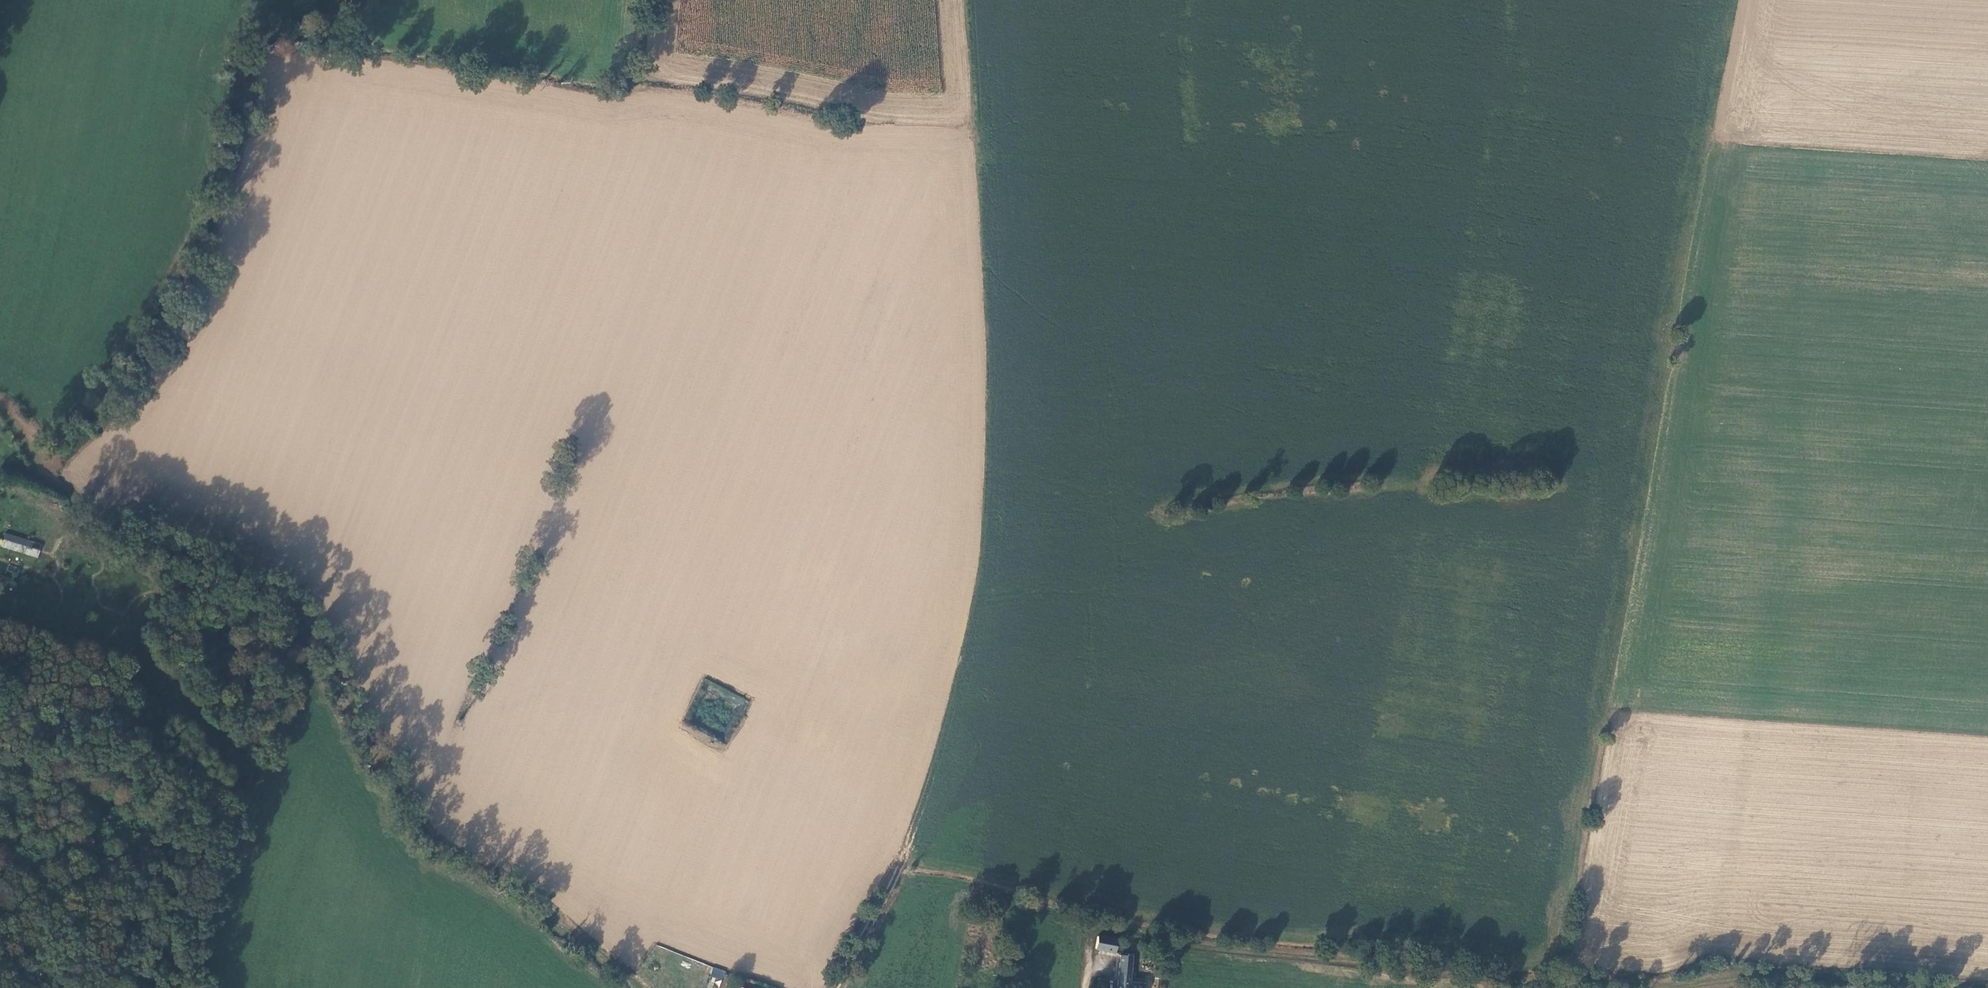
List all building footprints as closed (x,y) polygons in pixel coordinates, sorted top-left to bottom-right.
[(43,545),(7,534),(3,548),(39,559),(43,545)] [(1117,940),(1097,936),(1095,948),(1114,952),(1117,940)] [(1116,987),(1142,987),(1143,980),(1128,979),(1131,957),(1120,955),(1116,987)] [(725,970),(714,968),(709,987),(711,987),(721,987),(725,970)]
